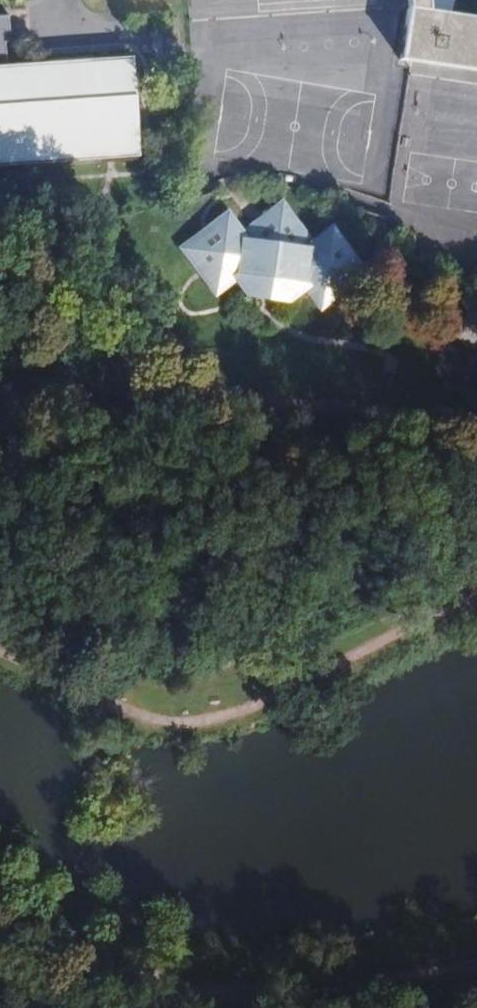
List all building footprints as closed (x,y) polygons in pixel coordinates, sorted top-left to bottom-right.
[(412,12),(405,62),(476,73),(476,22),(442,16),(433,15),(431,0),(411,0),(412,12)] [(142,156),(134,56),(9,67),(5,19),(0,20),(0,169),(142,156)] [(190,246),(222,287),(236,275),(253,292),(295,295),(311,282),(327,299),(369,264),(335,223),(314,239),(284,206),(240,237),(224,218),(190,246)]
